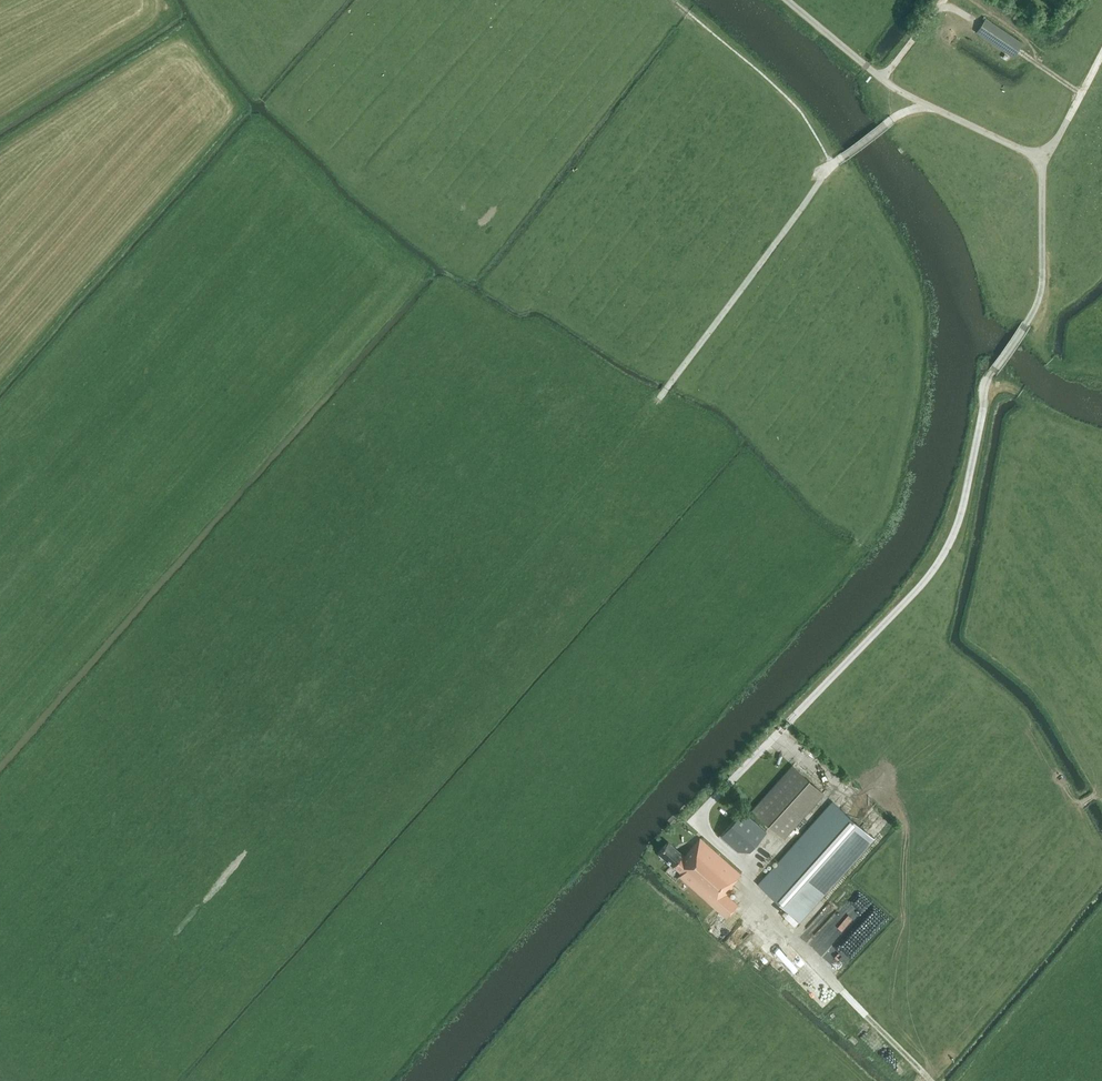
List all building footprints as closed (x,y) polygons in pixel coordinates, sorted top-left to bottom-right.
[(1014,57),(1023,43),(985,18),(976,32),(1014,57)] [(824,793),(792,764),(751,809),(784,838),(824,793)] [(800,921),(874,838),(832,800),(758,883),(800,921)] [(750,849),(767,830),(743,809),(721,835),(738,849),(750,849)] [(732,884),(741,874),(700,838),(684,855),(668,841),(658,852),(681,873),(679,875),(726,917),(738,904),(726,894),(734,885),(732,884)] [(879,906),(871,919),(876,922),(884,909),(879,906)] [(723,942),(733,931),(718,918),(708,929),(723,942)]
